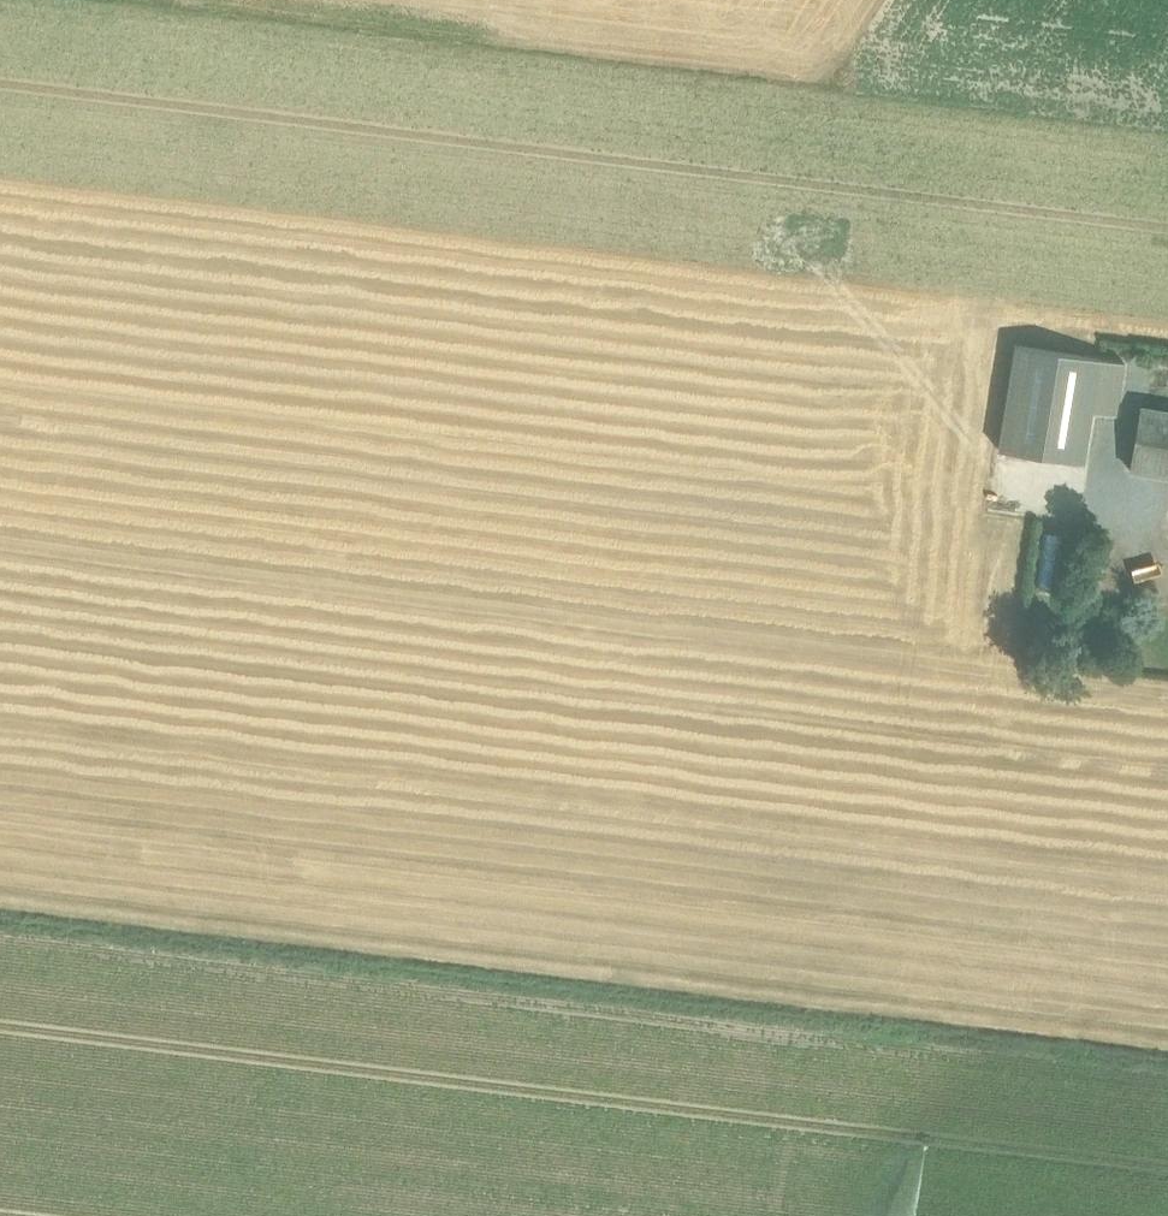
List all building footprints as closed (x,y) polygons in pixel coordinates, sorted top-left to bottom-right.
[(1084,462),(1100,358),(1015,344),(998,449),(1084,462)] [(1131,471),(1167,477),(1167,411),(1141,406),(1131,471)] [(1043,530),(1038,581),(1060,583),(1066,532),(1043,530)]
